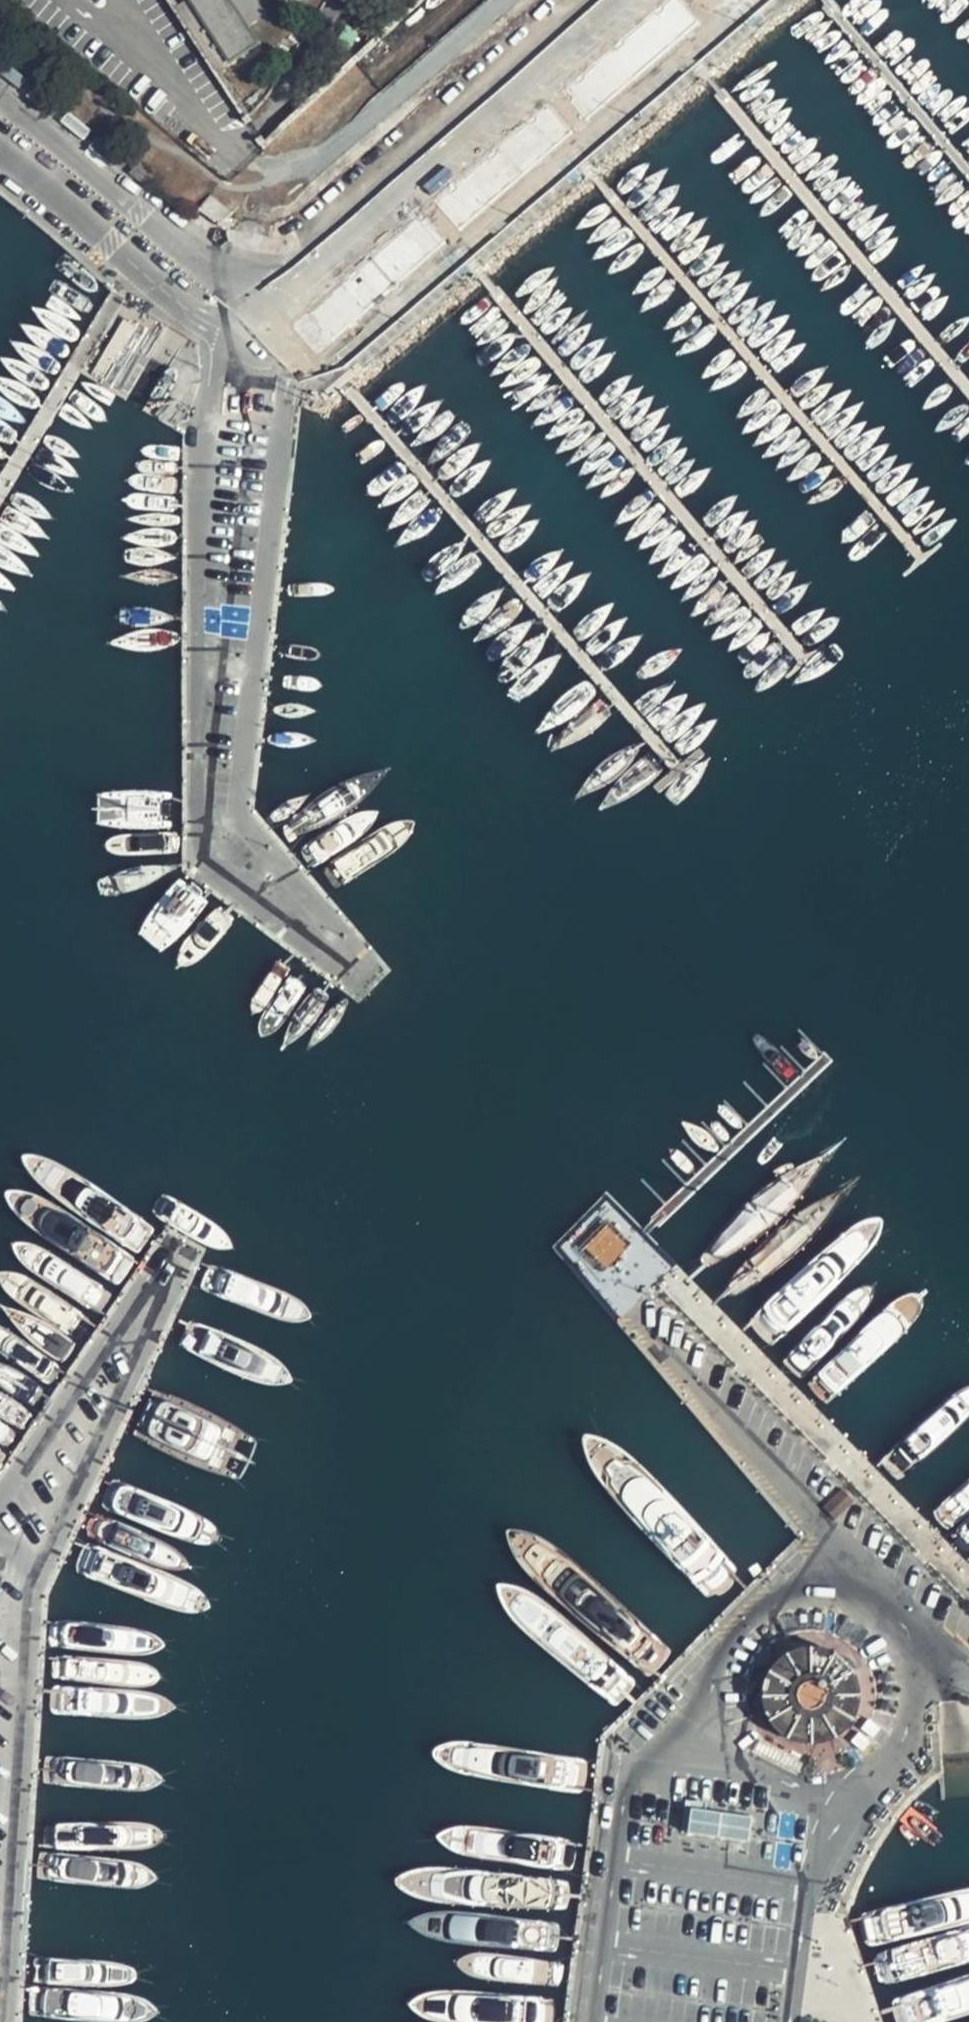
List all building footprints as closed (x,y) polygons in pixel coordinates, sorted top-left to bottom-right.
[(224,0),(193,0),(229,57),(251,42),(224,0)] [(691,0),(659,0),(280,324),(312,362),(710,22),(691,0)] [(208,197),(200,211),(218,221),(226,207),(208,197)] [(596,1257),(614,1273),(630,1257),(613,1240),(596,1257)] [(783,1656),(777,1661),(769,1672),(764,1684),(762,1692),(762,1700),(763,1708),(768,1719),(775,1730),(785,1737),(795,1742),(807,1745),(818,1744),(829,1741),(840,1735),(846,1730),(851,1724),(855,1717),(859,1704),(860,1691),(858,1682),(855,1673),(849,1666),(842,1659),(834,1653),(825,1649),(811,1647),(798,1649),(791,1651),(783,1656)] [(689,1810),(688,1835),(749,1839),(750,1814),(689,1810)]
